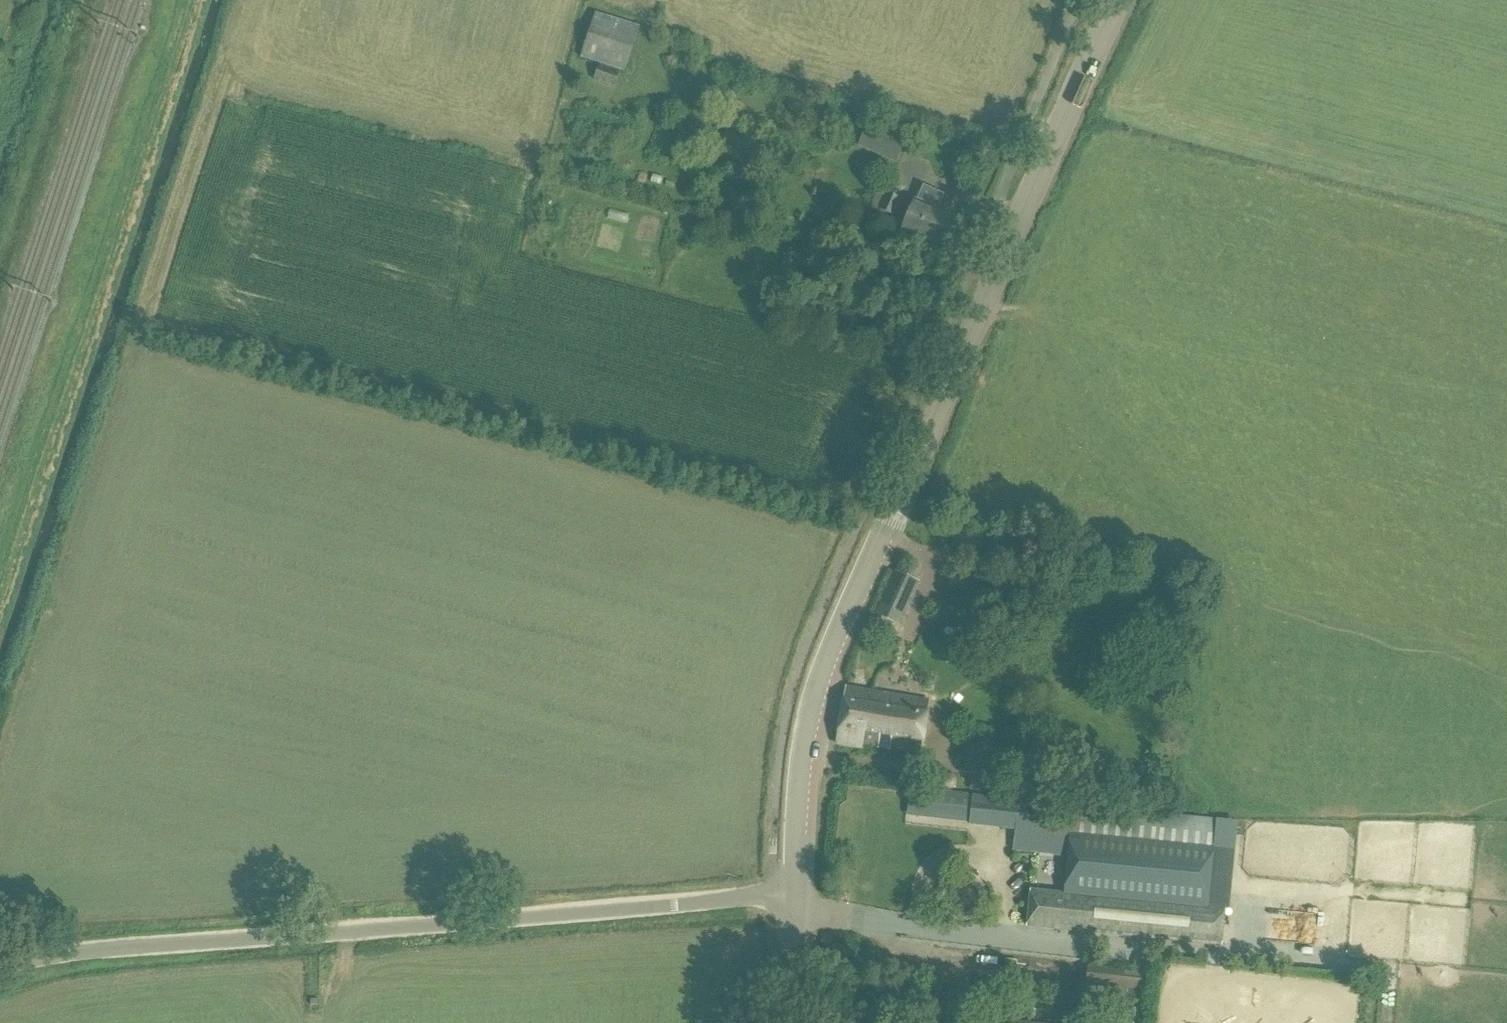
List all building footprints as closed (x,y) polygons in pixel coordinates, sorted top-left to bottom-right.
[(581,56),(625,70),(640,25),(596,12),(581,56)] [(594,80),(614,87),(618,74),(598,67),(594,80)] [(860,143),(897,159),(908,135),(870,119),(860,143)] [(902,234),(938,250),(953,216),(937,210),(943,195),(922,186),(902,234)] [(877,189),(870,207),(890,215),(893,216),(900,199),(898,198),(877,189)] [(887,592),(877,614),(899,624),(909,603),(887,592)] [(838,743),(861,747),(861,745),(920,755),(929,703),(870,693),(871,690),(847,686),(838,743)] [(963,774),(1005,779),(1009,752),(992,749),(994,735),(969,731),(963,774)] [(907,817),(970,824),(969,827),(1016,832),(1014,851),(1068,857),(1064,894),(1032,890),(1028,927),(1220,947),(1223,910),(1207,909),(1211,872),(1222,873),(1224,854),(1213,852),(1216,821),(973,795),(973,797),(911,789),(907,817)]
